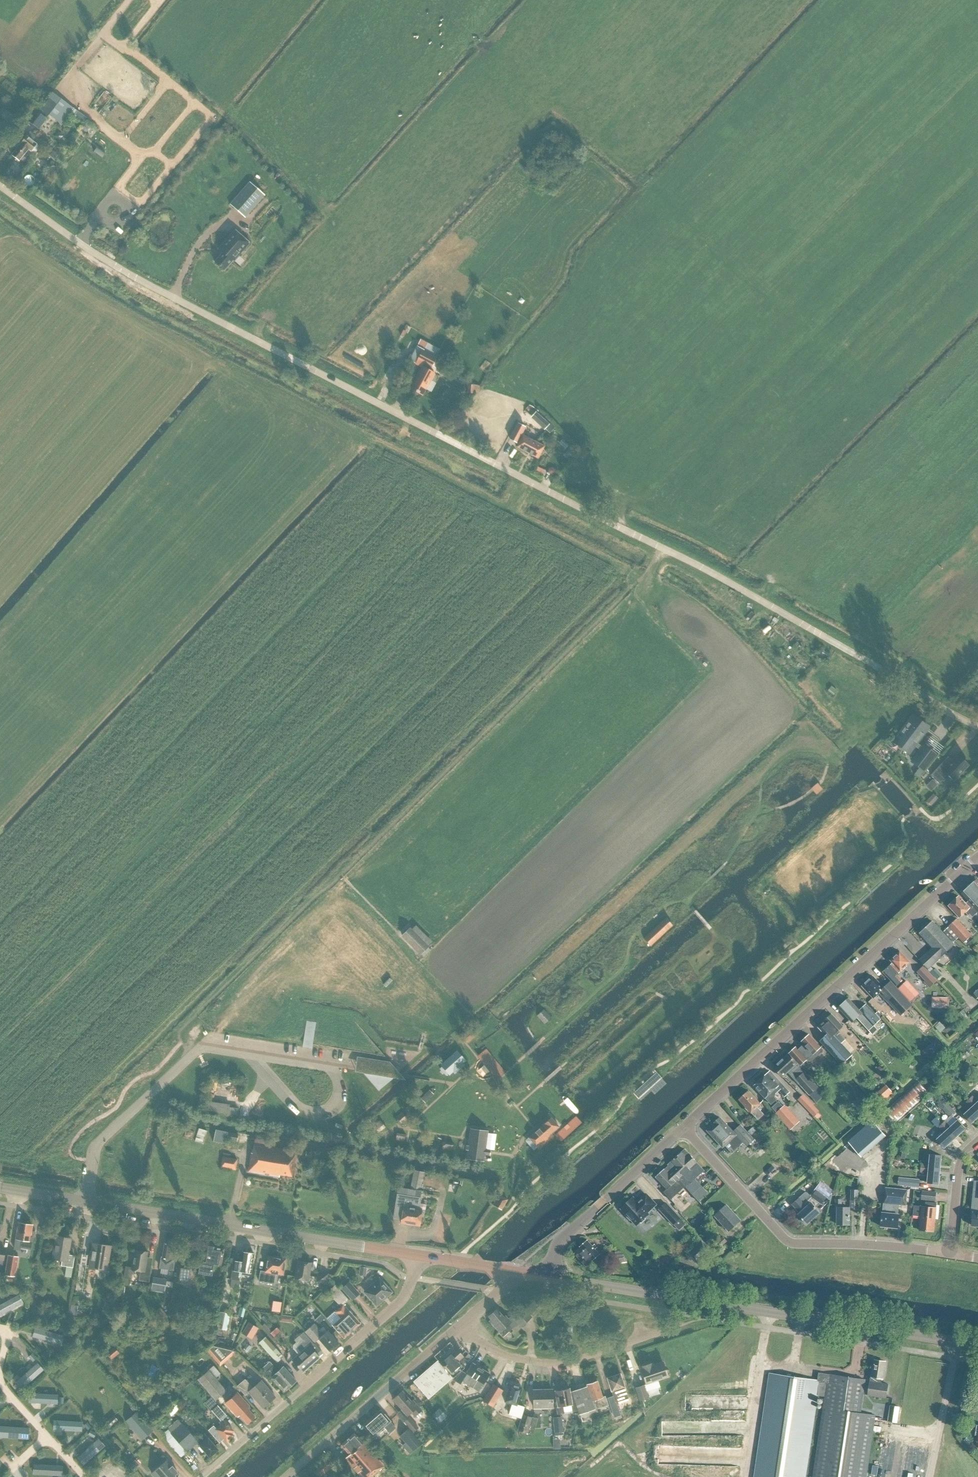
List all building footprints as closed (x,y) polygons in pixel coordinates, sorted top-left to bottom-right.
[(39,112),(47,118),(50,115),(50,114),(57,104),(50,98),(39,112)] [(61,123),(74,107),(70,105),(58,121),(61,123)] [(39,129),(47,118),(39,112),(31,123),(39,129)] [(4,122),(6,129),(15,126),(13,119),(4,122)] [(86,121),(81,128),(86,132),(91,125),(86,121)] [(31,151),(36,144),(26,136),(21,143),(11,154),(19,160),(28,148),(31,151)] [(230,204),(245,217),(265,195),(250,181),(230,204)] [(250,243),(234,229),(218,248),(223,252),(214,261),(224,270),(233,260),(233,261),(250,243)] [(428,343),(424,349),(423,350),(436,357),(440,349),(428,343)] [(423,394),(428,385),(434,373),(429,370),(436,357),(423,350),(424,349),(417,345),(409,360),(415,363),(421,367),(417,375),(417,376),(410,388),(423,394)] [(480,385),(468,384),(467,392),(476,394),(479,390),(480,385)] [(464,403),(459,399),(451,407),(456,412),(464,403)] [(545,432),(550,426),(536,414),(531,420),(545,432)] [(538,457),(545,445),(529,438),(521,434),(525,427),(518,423),(510,438),(518,443),(516,446),(523,450),(538,457)] [(821,649),(818,655),(826,659),(829,653),(821,649)] [(913,715),(895,738),(908,748),(913,741),(916,742),(928,727),(913,715)] [(935,754),(924,745),(912,761),(923,770),(935,754)] [(945,768),(941,763),(930,774),(940,783),(948,775),(954,780),(968,764),(958,755),(945,768)] [(927,784),(931,789),(937,784),(933,779),(927,784)] [(977,879),(962,893),(969,900),(977,909),(977,880),(977,879)] [(966,903),(959,896),(949,905),(960,917),(966,911),(969,914),(970,913),(973,916),(977,911),(977,909),(969,900),(966,903)] [(651,945),(672,925),(665,917),(643,937),(651,945)] [(972,935),(957,919),(944,931),(951,939),(956,935),(963,943),(972,935)] [(950,940),(943,932),(932,920),(920,932),(933,947),(920,959),(928,969),(954,945),(950,940)] [(402,935),(421,953),(428,946),(409,928),(402,935)] [(896,985),(902,980),(897,974),(910,962),(900,951),(890,959),(894,963),(884,972),(896,985)] [(930,987),(937,980),(923,965),(917,971),(925,980),(924,981),(930,987)] [(911,1001),(898,989),(891,981),(884,988),(873,975),(862,985),(874,998),(880,992),(901,1015),(913,1004),(911,1001)] [(898,989),(911,1001),(915,998),(918,994),(906,981),(898,989)] [(938,1007),(948,1008),(949,998),(939,997),(938,1007)] [(860,1010),(849,998),(843,1004),(839,1007),(852,1021),(857,1017),(869,1030),(881,1019),(867,1003),(860,1010)] [(552,1017),(544,1009),(537,1015),(544,1024),(552,1017)] [(964,1021),(969,1016),(963,1009),(958,1014),(964,1021)] [(842,1064),(853,1054),(842,1042),(846,1039),(838,1030),(843,1026),(832,1014),(830,1015),(829,1015),(827,1017),(826,1019),(825,1020),(825,1021),(819,1026),(826,1035),(820,1040),(842,1064)] [(317,1022),(307,1020),(303,1042),(313,1044),(317,1022)] [(945,1027),(940,1021),(934,1026),(940,1032),(945,1027)] [(468,1042),(474,1036),(471,1033),(465,1038),(468,1042)] [(801,1065),(800,1064),(801,1065),(804,1068),(823,1050),(821,1047),(809,1034),(802,1041),(805,1044),(799,1049),(796,1047),(790,1053),(801,1065)] [(454,1073),(465,1064),(463,1062),(466,1060),(457,1049),(440,1064),(442,1066),(440,1068),(446,1075),(448,1073),(449,1075),(453,1072),(454,1073)] [(497,1079),(505,1073),(486,1050),(479,1056),(497,1079)] [(802,1067),(800,1064),(789,1053),(774,1067),(783,1076),(788,1071),(809,1095),(819,1087),(810,1077),(805,1072),(801,1068),(802,1067)] [(365,1072),(374,1082),(384,1084),(394,1075),(390,1074),(391,1066),(388,1062),(363,1058),(361,1070),(365,1071),(365,1072)] [(880,1064),(876,1068),(880,1073),(885,1069),(880,1064)] [(790,1092),(770,1071),(768,1073),(754,1085),(765,1097),(766,1097),(771,1104),(777,1099),(774,1096),(776,1095),(776,1093),(779,1090),(785,1096),(790,1092)] [(666,1084),(655,1072),(633,1093),(641,1101),(651,1092),(654,1096),(666,1084)] [(897,1122),(929,1092),(919,1080),(886,1109),(897,1122)] [(893,1092),(886,1084),(877,1092),(884,1100),(893,1092)] [(425,1102),(434,1093),(429,1089),(421,1098),(425,1102)] [(765,1114),(758,1107),(761,1104),(749,1090),(739,1099),(752,1112),(759,1119),(765,1114)] [(820,1111),(803,1093),(798,1099),(814,1116),(815,1116),(817,1119),(821,1115),(819,1112),(820,1111)] [(977,1108),(977,1101),(972,1095),(969,1098),(977,1108)] [(871,1109),(875,1105),(866,1096),(863,1099),(871,1109)] [(977,1117),(977,1108),(969,1098),(967,1101),(972,1107),(964,1114),(972,1122),(977,1117)] [(206,1110),(238,1113),(238,1103),(207,1101),(206,1110)] [(943,1108),(951,1117),(956,1112),(948,1103),(943,1108)] [(785,1104),(778,1111),(783,1116),(791,1110),(785,1104)] [(401,1122),(407,1117),(402,1111),(396,1116),(399,1120),(401,1122)] [(561,1141),(582,1121),(576,1115),(567,1124),(555,1135),(557,1136),(560,1140),(561,1141)] [(559,1126),(551,1116),(543,1123),(528,1137),(525,1140),(533,1150),(537,1147),(539,1148),(554,1135),(552,1133),(559,1126)] [(733,1131),(720,1117),(715,1121),(715,1122),(707,1130),(723,1147),(738,1133),(748,1144),(754,1139),(741,1124),(733,1131)] [(378,1132),(386,1127),(380,1119),(373,1124),(378,1132)] [(942,1123),(955,1138),(966,1128),(958,1119),(951,1126),(945,1120),(942,1123)] [(872,1120),(849,1141),(863,1156),(886,1135),(872,1120)] [(944,1147),(955,1138),(942,1123),(939,1126),(945,1132),(937,1139),(944,1147)] [(199,1127),(195,1140),(203,1142),(207,1129),(199,1127)] [(226,1141),(227,1131),(216,1129),(214,1138),(226,1141)] [(490,1155),(491,1150),(486,1149),(488,1131),(470,1129),(466,1159),(484,1161),(485,1154),(490,1155)] [(237,1141),(239,1134),(228,1132),(227,1140),(237,1141)] [(404,1141),(405,1134),(397,1132),(396,1141),(400,1142),(401,1140),(404,1141)] [(296,1153),(287,1152),(287,1150),(264,1146),(265,1140),(255,1138),(252,1152),(251,1152),(248,1171),(279,1176),(279,1174),(292,1176),(296,1153)] [(454,1149),(455,1143),(453,1143),(453,1141),(443,1140),(442,1145),(442,1148),(452,1149),(452,1148),(454,1149)] [(668,1165),(686,1186),(699,1200),(708,1192),(695,1179),(705,1170),(685,1148),(667,1164),(668,1165)] [(230,1158),(231,1153),(224,1152),(223,1157),(221,1167),(235,1169),(237,1159),(230,1158)] [(921,1167),(940,1169),(942,1155),(931,1154),(930,1164),(921,1163),(921,1167)] [(678,1193),(686,1186),(668,1165),(656,1176),(667,1188),(664,1191),(670,1198),(677,1192),(678,1193)] [(939,1184),(940,1169),(921,1167),(921,1171),(929,1172),(928,1182),(939,1184)] [(421,1190),(424,1172),(414,1170),(410,1188),(398,1187),(393,1217),(401,1218),(401,1222),(419,1225),(421,1216),(424,1217),(425,1211),(422,1210),(422,1209),(419,1209),(421,1197),(415,1197),(416,1189),(421,1190)] [(919,1187),(920,1179),(906,1178),(905,1186),(919,1187)] [(822,1203),(826,1197),(830,1199),(834,1190),(821,1180),(811,1194),(806,1191),(799,1197),(793,1204),(800,1212),(799,1214),(807,1223),(820,1211),(815,1205),(819,1201),(822,1203)] [(883,1203),(899,1205),(907,1205),(908,1189),(885,1187),(883,1203)] [(859,1200),(859,1190),(851,1189),(851,1199),(850,1199),(850,1209),(858,1209),(859,1200)] [(935,1201),(936,1192),(922,1190),(921,1199),(935,1201)] [(502,1210),(508,1199),(499,1194),(493,1205),(502,1210)] [(646,1194),(638,1202),(633,1197),(622,1208),(627,1213),(625,1214),(630,1220),(632,1218),(637,1224),(648,1214),(647,1212),(656,1204),(646,1194)] [(850,1224),(850,1207),(842,1207),(842,1199),(836,1199),(836,1212),(838,1212),(838,1224),(850,1224)] [(682,1217),(667,1201),(659,1208),(674,1224),(680,1230),(687,1223),(681,1217),(682,1217)] [(934,1231),(937,1202),(926,1201),(925,1206),(914,1205),(913,1215),(921,1216),(920,1229),(934,1231)] [(898,1213),(899,1205),(883,1203),(881,1226),(898,1227),(899,1214),(898,1213)] [(729,1230),(741,1220),(727,1204),(715,1215),(729,1230)] [(30,1236),(32,1224),(19,1222),(18,1230),(17,1230),(14,1249),(21,1250),(21,1247),(31,1249),(34,1237),(30,1236)] [(71,1277),(73,1266),(75,1254),(69,1253),(71,1238),(56,1236),(53,1255),(62,1257),(61,1264),(67,1265),(65,1275),(71,1277)] [(720,1248),(728,1241),(723,1236),(716,1243),(720,1248)] [(173,1270),(176,1252),(174,1250),(176,1240),(165,1238),(162,1257),(161,1256),(159,1268),(173,1270)] [(593,1245),(588,1239),(580,1246),(581,1246),(574,1252),(587,1266),(595,1259),(601,1265),(606,1260),(596,1249),(598,1247),(595,1243),(593,1245)] [(698,1262),(711,1250),(702,1240),(687,1254),(691,1259),(693,1257),(698,1262)] [(107,1269),(111,1245),(93,1242),(89,1266),(107,1269)] [(207,1245),(205,1245),(202,1261),(200,1261),(198,1273),(212,1275),(214,1263),(221,1265),(224,1248),(213,1246),(212,1244),(209,1243),(207,1245)] [(149,1281),(151,1267),(145,1266),(147,1251),(134,1249),(131,1269),(140,1270),(139,1279),(149,1281)] [(627,1256),(620,1249),(615,1249),(616,1258),(619,1258),(619,1261),(627,1260),(627,1256)] [(251,1272),(254,1253),(242,1251),(241,1261),(233,1260),(232,1268),(230,1278),(238,1279),(239,1270),(251,1272)] [(15,1276),(19,1255),(8,1254),(5,1274),(15,1276)] [(283,1274),(286,1258),(268,1255),(265,1271),(260,1270),(259,1281),(274,1283),(275,1273),(283,1274)] [(664,1265),(658,1258),(650,1265),(656,1271),(664,1265)] [(308,1280),(311,1262),(297,1260),(295,1278),(308,1280)] [(178,1264),(174,1281),(189,1284),(193,1266),(178,1264)] [(326,1283),(328,1273),(318,1271),(316,1281),(326,1283)] [(167,1278),(153,1276),(151,1290),(164,1292),(167,1278)] [(377,1305),(392,1292),(379,1278),(368,1287),(369,1288),(365,1292),(377,1305)] [(352,1300),(360,1293),(349,1281),(341,1288),(352,1300)] [(344,1304),(349,1299),(335,1284),(327,1292),(339,1305),(342,1302),(344,1304)] [(0,1305),(4,1312),(10,1308),(16,1305),(23,1302),(19,1295),(0,1305)] [(272,1310),(280,1311),(282,1301),(273,1299),(272,1310)] [(121,1312),(122,1303),(114,1302),(113,1312),(121,1312)] [(545,1302),(545,1312),(556,1312),(556,1303),(545,1302)] [(348,1311),(342,1305),(335,1311),(340,1317),(332,1325),(344,1338),(360,1323),(349,1310),(348,1311)] [(168,1316),(161,1307),(156,1311),(162,1320),(168,1316)] [(520,1327),(530,1317),(521,1307),(508,1318),(505,1315),(503,1317),(496,1309),(489,1316),(491,1318),(489,1320),(502,1336),(517,1323),(520,1327)] [(221,1312),(218,1329),(227,1330),(230,1313),(221,1312)] [(321,1322),(326,1318),(321,1312),(316,1317),(321,1322)] [(258,1328),(248,1322),(242,1333),(252,1339),(258,1328)] [(319,1329),(314,1323),(305,1331),(314,1342),(319,1338),(330,1350),(338,1342),(327,1330),(327,1331),(323,1326),(319,1329)] [(41,1330),(39,1337),(46,1339),(46,1338),(53,1340),(53,1341),(60,1343),(62,1335),(41,1330)] [(303,1371),(319,1357),(310,1347),(314,1343),(303,1331),(299,1335),(301,1337),(294,1344),(294,1350),(298,1354),(292,1360),(303,1371)] [(222,1344),(224,1338),(216,1336),(215,1342),(222,1344)] [(277,1362),(284,1356),(266,1336),(259,1342),(277,1362)] [(221,1366),(237,1351),(234,1348),(215,1343),(207,1350),(221,1366)] [(111,1359),(119,1352),(114,1347),(107,1353),(111,1359)] [(439,1362),(453,1377),(464,1367),(461,1364),(467,1360),(458,1349),(454,1349),(439,1362)] [(46,1361),(50,1358),(45,1352),(41,1355),(46,1361)] [(29,1356),(33,1361),(37,1358),(33,1353),(29,1356)] [(883,1378),(886,1361),(874,1359),(871,1381),(869,1394),(886,1397),(888,1383),(881,1382),(882,1378),(883,1378)] [(279,1370),(274,1365),(270,1360),(262,1367),(283,1391),(286,1388),(286,1389),(296,1380),(283,1366),(279,1370)] [(428,1398),(453,1377),(439,1362),(438,1360),(414,1381),(428,1398)] [(668,1376),(663,1361),(653,1364),(652,1363),(640,1367),(641,1369),(646,1384),(668,1376)] [(490,1373),(481,1368),(472,1362),(466,1373),(462,1370),(456,1380),(463,1385),(465,1382),(479,1391),(490,1373)] [(27,1373),(22,1377),(27,1383),(43,1369),(38,1363),(33,1368),(27,1373)] [(192,1372),(196,1369),(192,1364),(188,1368),(192,1372)] [(227,1390),(209,1369),(197,1379),(215,1400),(227,1390)] [(620,1373),(607,1377),(613,1396),(608,1397),(614,1417),(621,1415),(616,1402),(628,1398),(626,1391),(624,1387),(624,1386),(620,1373)] [(865,1379),(821,1373),(819,1381),(770,1373),(755,1476),(806,1476),(818,1395),(825,1396),(813,1476),(866,1476),(875,1415),(860,1412),(865,1379)] [(253,1388),(245,1379),(237,1386),(245,1395),(249,1392),(262,1407),(275,1396),(261,1380),(253,1388)] [(602,1396),(597,1381),(586,1384),(587,1386),(572,1391),(579,1414),(580,1414),(581,1417),(596,1412),(595,1409),(608,1405),(605,1395),(602,1396)] [(493,1407),(503,1390),(493,1383),(483,1400),(493,1407)] [(521,1417),(522,1414),(524,1406),(517,1404),(522,1387),(510,1384),(505,1401),(512,1403),(509,1414),(521,1417)] [(635,1387),(639,1400),(648,1397),(643,1385),(638,1386),(635,1387)] [(569,1388),(556,1390),(558,1406),(556,1406),(557,1414),(564,1413),(563,1406),(571,1404),(569,1388)] [(533,1408),(553,1407),(552,1389),(533,1390),(533,1408)] [(225,1402),(237,1416),(239,1414),(248,1423),(255,1417),(249,1410),(251,1407),(249,1405),(250,1405),(237,1391),(225,1402)] [(411,1401),(402,1391),(393,1399),(407,1415),(411,1412),(415,1416),(421,1410),(413,1400),(411,1401)] [(36,1394),(36,1401),(43,1402),(43,1401),(50,1402),(57,1403),(57,1395),(36,1394)] [(164,1410),(170,1416),(181,1406),(175,1400),(164,1410)] [(233,1430),(223,1419),(227,1415),(218,1405),(212,1410),(221,1420),(219,1422),(221,1424),(216,1428),(213,1425),(208,1430),(219,1442),(224,1438),(227,1441),(233,1435),(231,1432),(233,1430)] [(381,1409),(363,1425),(372,1436),(384,1426),(387,1430),(393,1425),(381,1409)] [(440,1422),(445,1417),(437,1409),(432,1415),(440,1422)] [(142,1440),(154,1430),(137,1411),(126,1421),(142,1440)] [(897,1421),(899,1413),(890,1411),(889,1419),(897,1421)] [(522,1414),(521,1417),(517,1429),(528,1433),(532,1417),(522,1414)] [(114,1415),(106,1422),(110,1427),(118,1420),(114,1415)] [(414,1431),(419,1427),(409,1416),(404,1420),(414,1431)] [(562,1416),(553,1417),(554,1432),(563,1431),(562,1416)] [(196,1440),(186,1429),(178,1419),(167,1428),(171,1432),(181,1444),(187,1451),(198,1442),(200,1445),(199,1445),(209,1457),(218,1449),(208,1437),(204,1433),(196,1440)] [(60,1421),(60,1428),(67,1429),(67,1428),(74,1429),(81,1430),(82,1422),(60,1421)] [(13,1428),(6,1427),(6,1435),(27,1436),(28,1429),(21,1428),(21,1429),(13,1428)] [(422,1442),(409,1427),(399,1436),(412,1451),(422,1442)] [(384,1466),(354,1432),(341,1444),(349,1454),(345,1458),(362,1476),(371,1476),(384,1466)] [(83,1453),(88,1459),(93,1454),(99,1449),(104,1445),(99,1439),(83,1453)] [(326,1470),(323,1467),(329,1461),(326,1458),(313,1470),(319,1476),(326,1470)] [(136,1459),(132,1463),(136,1468),(140,1464),(136,1459)] [(175,1475),(178,1472),(167,1459),(152,1472),(156,1476),(177,1476),(175,1475)] [(47,1465),(40,1465),(40,1472),(61,1473),(62,1466),(54,1465),(54,1466),(47,1465)]
